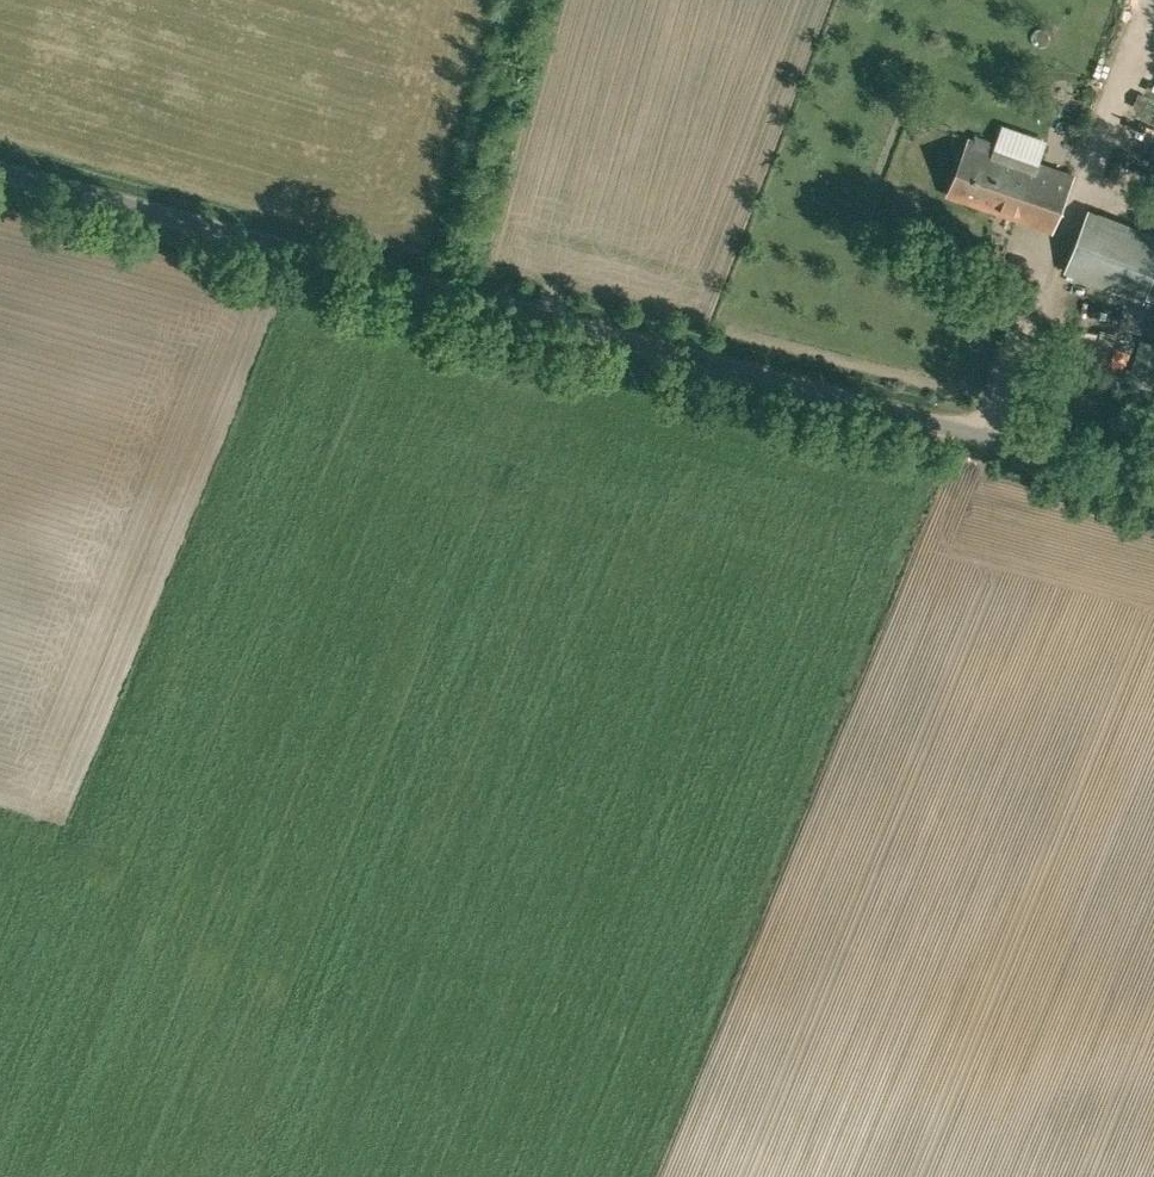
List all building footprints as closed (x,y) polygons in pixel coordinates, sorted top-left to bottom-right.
[(1054,228),(1072,175),(968,138),(949,192),(1029,221),(1029,220),(1054,228)] [(1089,206),(1065,269),(1144,299),(1153,272),(1153,231),(1089,206)]
